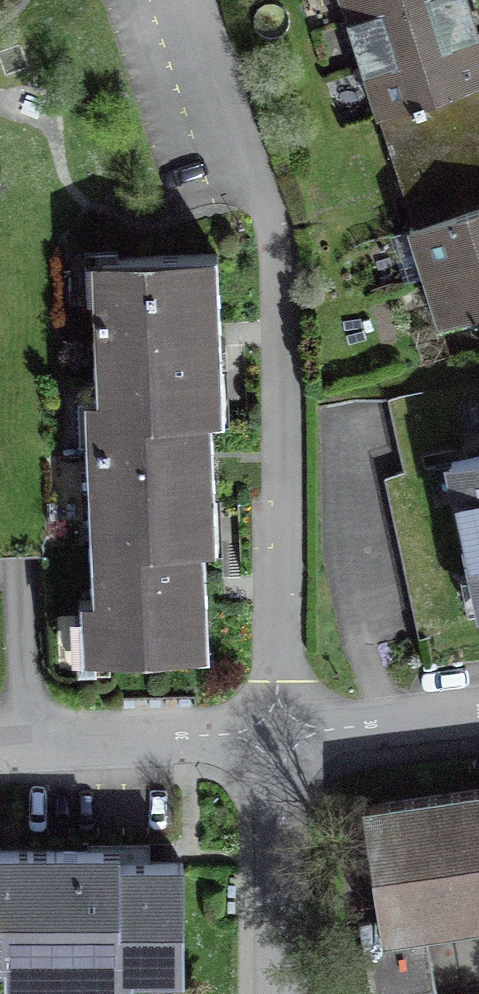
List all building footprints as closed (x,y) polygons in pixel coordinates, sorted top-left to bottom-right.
[(350,19),(410,0),(344,0),(350,19)] [(364,66),(476,32),(466,0),(410,0),(350,19),(364,66)] [(364,66),(379,113),(478,82),(478,43),(476,32),(364,66)] [(379,113),(414,225),(478,205),(478,82),(379,113)] [(478,258),(478,205),(414,225),(409,227),(424,275),(478,258)] [(217,254),(103,259),(105,300),(92,301),(97,440),(86,440),(86,454),(214,449),(210,364),(222,363),(217,254)] [(424,275),(439,322),(478,310),(478,258),(424,275)] [(214,449),(86,454),(87,465),(99,464),(100,500),(88,500),(92,599),(80,599),(81,616),(93,616),(95,659),(209,654),(204,519),(216,518),(214,449)] [(451,461),(475,574),(478,574),(478,455),(451,461)] [(362,802),(379,918),(359,921),(370,993),(435,993),(426,932),(478,924),(478,785),(362,802)] [(0,851),(0,961),(18,961),(18,975),(182,973),(181,864),(91,865),(91,849),(0,851)]
